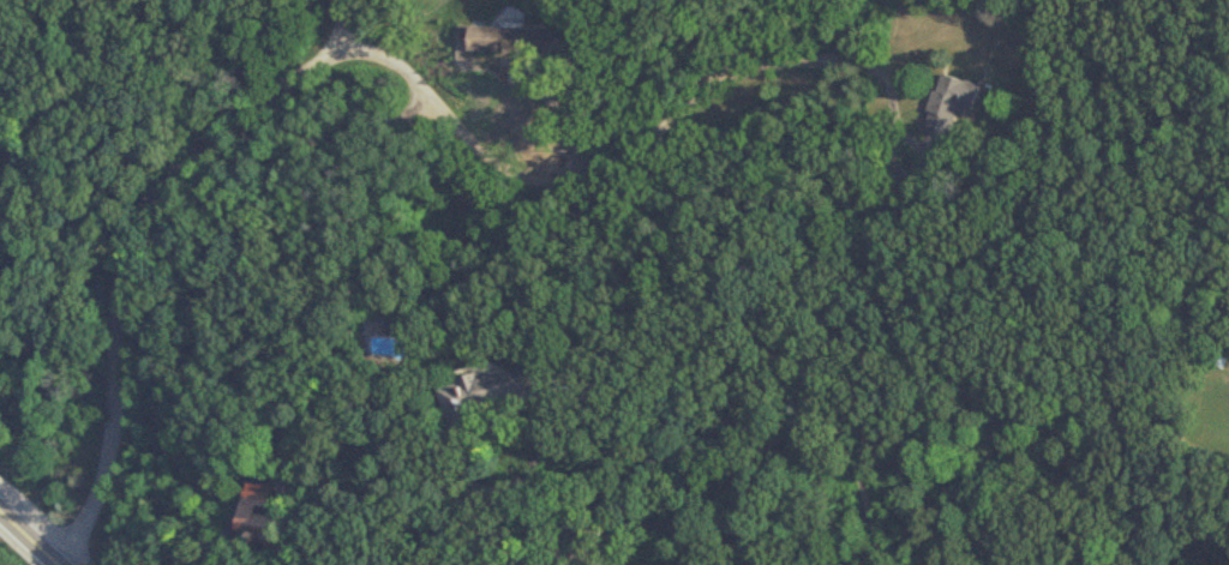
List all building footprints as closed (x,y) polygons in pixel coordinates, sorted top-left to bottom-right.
[(543,29),(468,28),(468,53),(542,55),(543,29)] [(980,85),(940,73),(924,131),(951,138),(958,112),(971,115),(980,85)] [(451,377),(453,383),(438,388),(449,423),(531,397),(518,356),(451,377)] [(285,522),(267,519),(274,487),(242,481),(229,540),(279,550),(285,522)]
